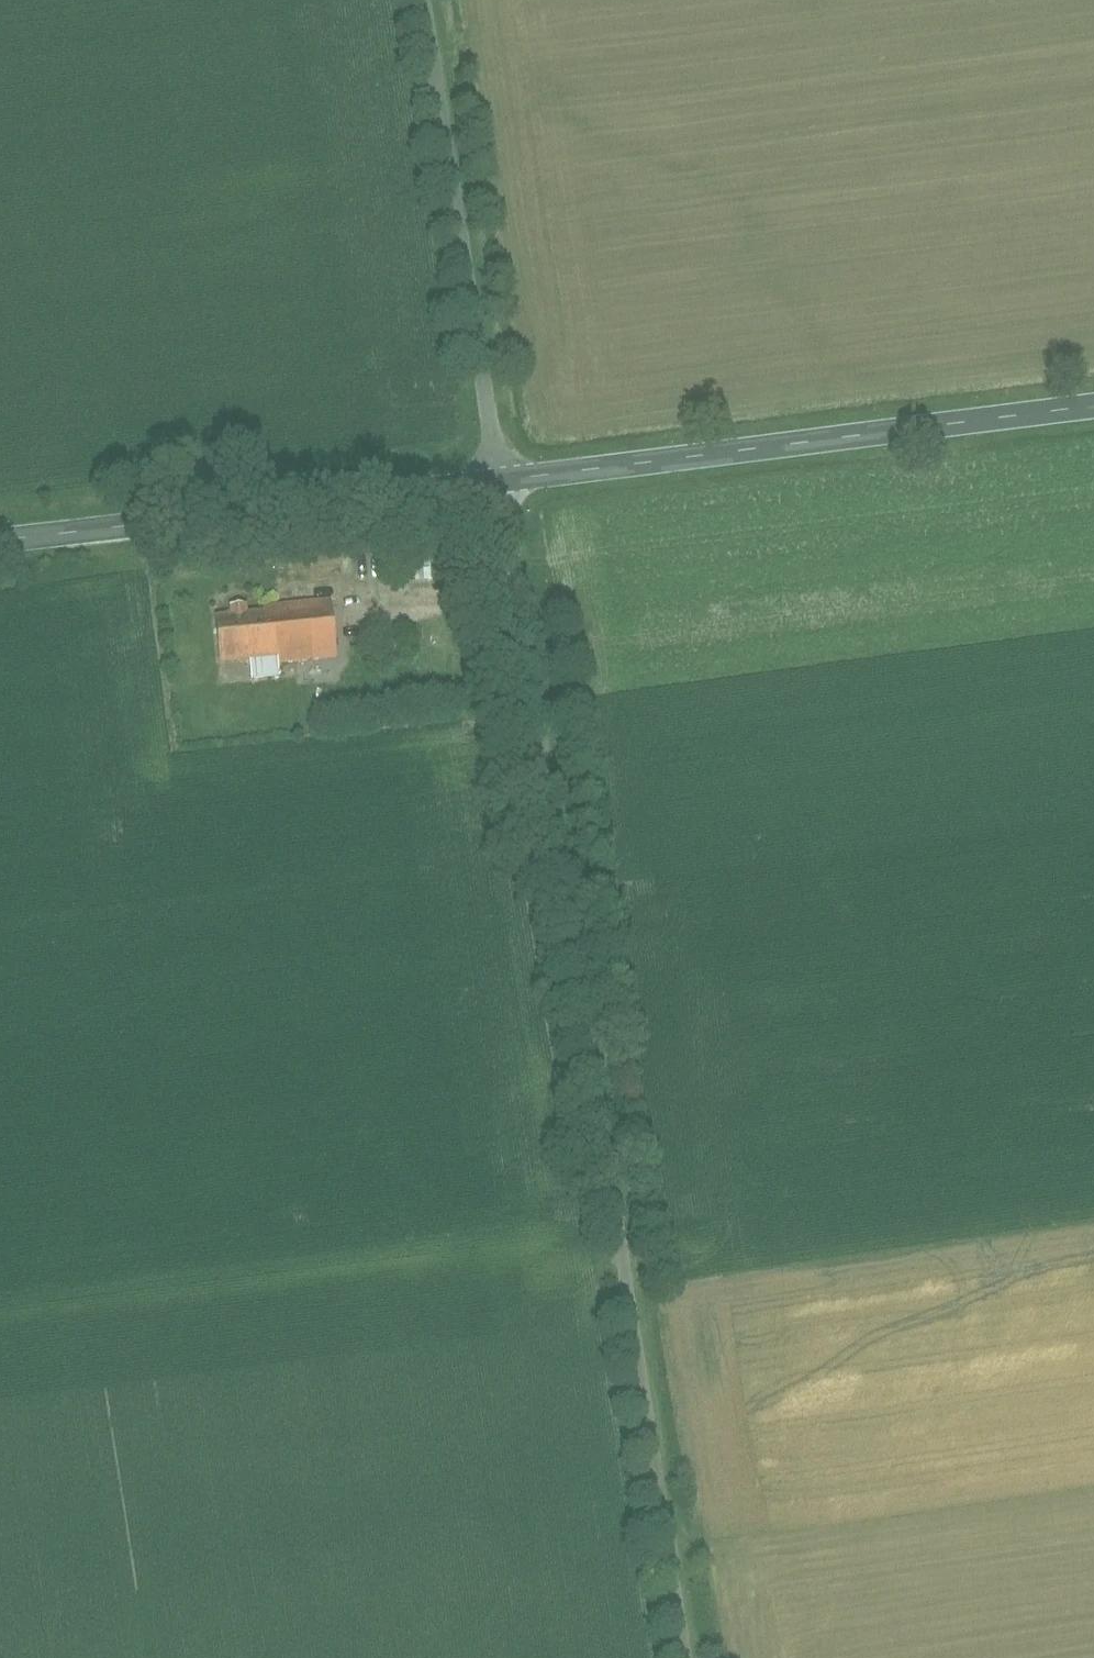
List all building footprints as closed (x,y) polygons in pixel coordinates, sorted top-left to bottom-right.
[(207,608),(210,673),(325,668),(322,603),(207,608)]
